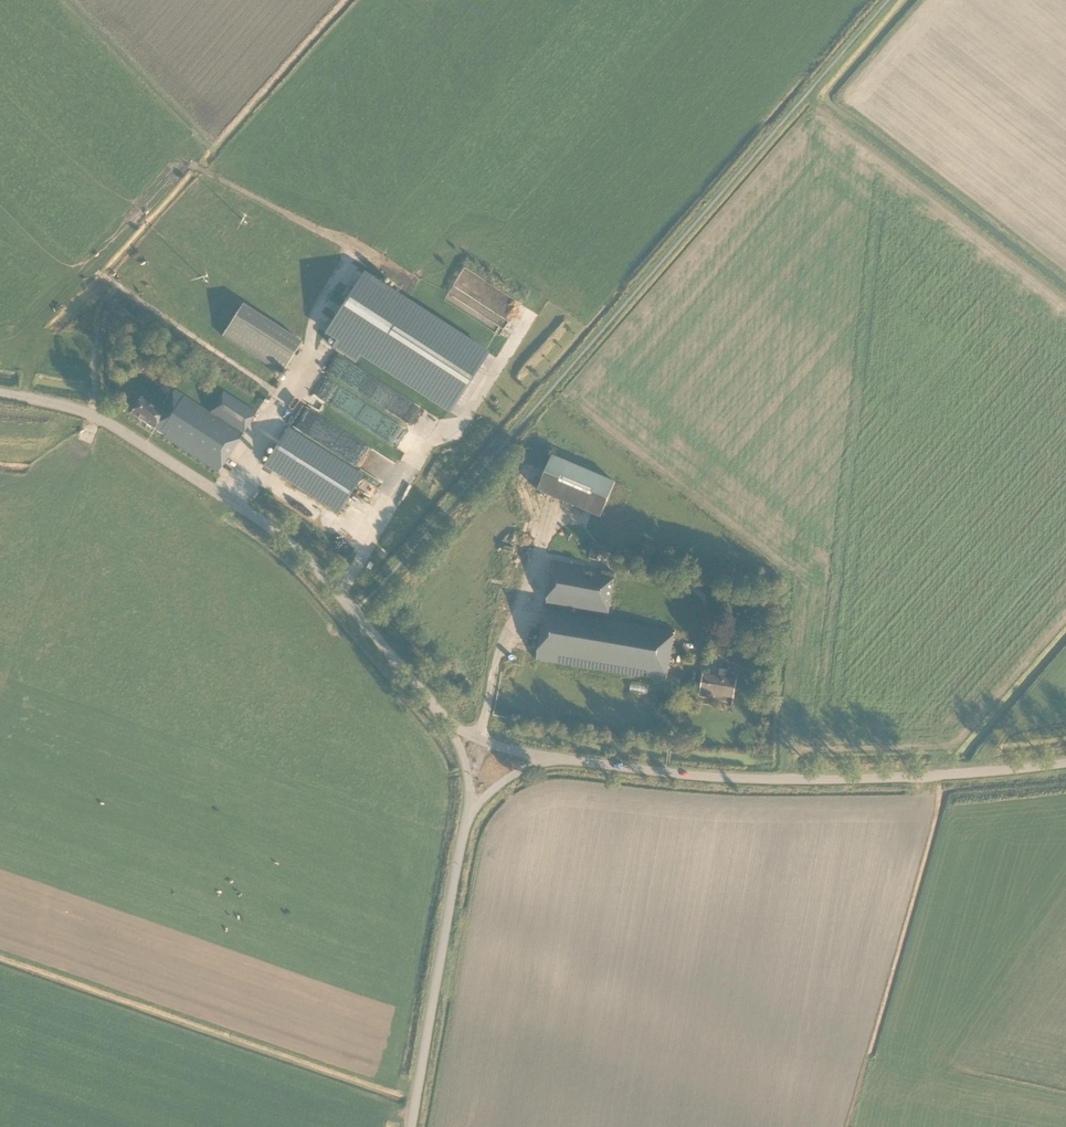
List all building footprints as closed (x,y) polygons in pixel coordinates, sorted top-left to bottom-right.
[(363,274),(326,332),(337,339),(332,347),(356,362),(361,355),(451,412),(488,354),(363,274)] [(446,300),(501,333),(510,319),(455,286),(446,300)] [(282,373),(284,369),(302,340),(244,302),(223,336),(282,373)] [(333,357),(326,368),(373,399),(384,383),(352,362),(348,367),(333,357)] [(325,375),(314,391),(323,397),(334,381),(325,375)] [(218,473),(256,413),(224,392),(210,413),(175,390),(160,412),(152,408),(154,406),(141,398),(132,414),(157,430),(156,430),(164,435),(163,437),(218,473)] [(398,406),(394,414),(411,422),(419,403),(401,395),(397,405),(398,406)] [(363,452),(365,449),(319,421),(312,432),(342,450),(362,463),(363,462),(364,463),(369,456),(363,452)] [(265,465),(340,514),(365,476),(289,427),(265,465)] [(601,517),(616,482),(553,456),(538,490),(601,517)] [(375,469),(377,475),(381,474),(384,481),(393,477),(389,467),(385,469),(383,465),(375,469)] [(590,558),(599,560),(601,550),(611,553),(613,544),(594,539),(590,558)] [(571,610),(608,617),(616,574),(554,562),(546,605),(560,608),(559,610),(546,608),(537,659),(667,682),(676,631),(570,612),(571,610)] [(747,655),(745,668),(756,669),(758,657),(747,655)] [(734,698),(737,679),(726,678),(728,670),(721,669),(720,676),(703,674),(700,692),(734,698)] [(470,684),(466,679),(457,685),(461,691),(470,684)]
